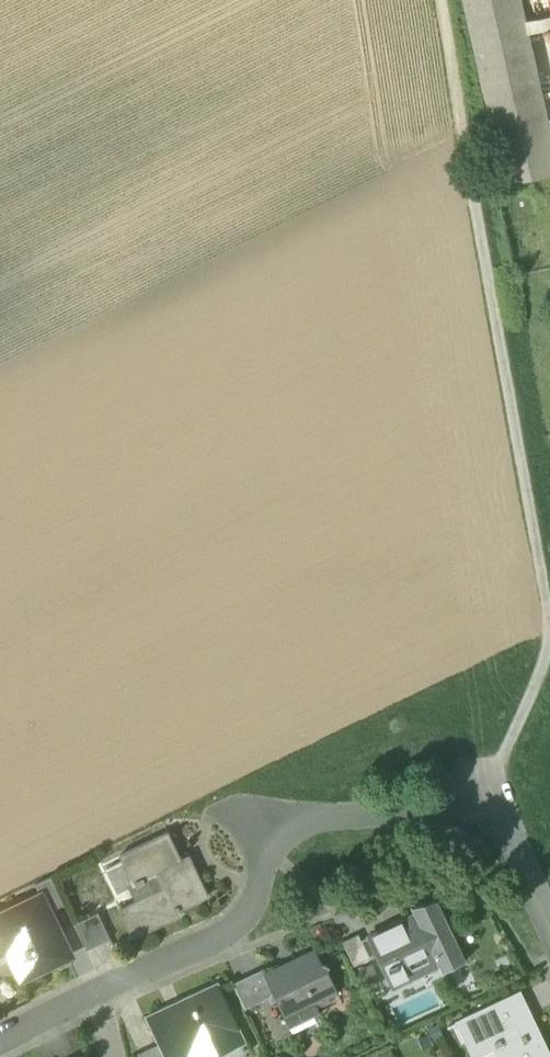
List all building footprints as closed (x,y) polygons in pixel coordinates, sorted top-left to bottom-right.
[(504,184),(549,174),(549,136),(527,34),(524,20),(520,0),(463,0),(504,184)] [(527,34),(549,29),(549,18),(549,15),(524,20),(527,34)] [(157,874),(164,889),(175,912),(179,911),(209,896),(193,863),(185,867),(168,833),(121,856),(133,882),(135,885),(136,884),(137,887),(145,882),(144,880),(157,874)] [(135,885),(133,882),(127,885),(136,903),(164,889),(157,874),(144,880),(145,882),(137,887),(136,884),(135,885)] [(42,894),(51,911),(64,905),(51,878),(36,885),(41,895),(42,894)] [(181,915),(179,911),(175,912),(164,889),(136,903),(121,910),(134,938),(181,915)] [(19,975),(36,966),(39,972),(69,957),(58,934),(54,936),(44,917),(52,913),(51,911),(42,894),(41,895),(0,915),(0,943),(3,941),(9,938),(17,954),(11,957),(19,975)] [(412,908),(416,917),(418,917),(437,958),(440,964),(439,965),(443,972),(466,961),(437,901),(412,908)] [(75,925),(87,951),(111,939),(98,914),(75,925)] [(406,973),(437,958),(418,917),(416,917),(404,923),(403,921),(367,938),(391,988),(409,979),(406,973)] [(343,942),(354,966),(370,959),(359,935),(343,942)] [(7,950),(11,957),(17,954),(9,938),(3,941),(0,943),(0,953),(7,950)] [(297,1013),(301,1022),(320,1013),(317,1008),(330,1002),(328,998),(338,993),(328,970),(329,966),(322,964),(315,949),(292,960),(295,966),(269,978),(267,979),(273,992),(270,999),(272,1003),(277,1000),(285,1018),(297,1013)] [(406,973),(409,979),(439,965),(440,964),(437,958),(406,973)] [(372,962),(356,970),(364,986),(380,979),(372,962)] [(36,966),(19,975),(21,979),(39,972),(36,966)] [(264,969),(251,975),(264,1000),(270,999),(273,992),(267,979),(269,978),(264,969)] [(234,983),(246,1009),(264,1000),(251,975),(234,983)] [(166,1056),(177,1056),(187,1052),(189,1056),(216,1043),(219,1050),(244,1039),(218,983),(181,1001),(182,1003),(169,1009),(168,1007),(147,1017),(160,1045),(166,1056)] [(537,1030),(534,1031),(527,1017),(530,1015),(520,993),(460,1022),(475,1054),(491,1046),(492,1049),(499,1045),(504,1056),(549,1056),(537,1030)] [(139,1056),(166,1056),(160,1045),(138,1055),(139,1056)] [(375,1056),(376,1056),(395,1056),(391,1048),(375,1056)]
